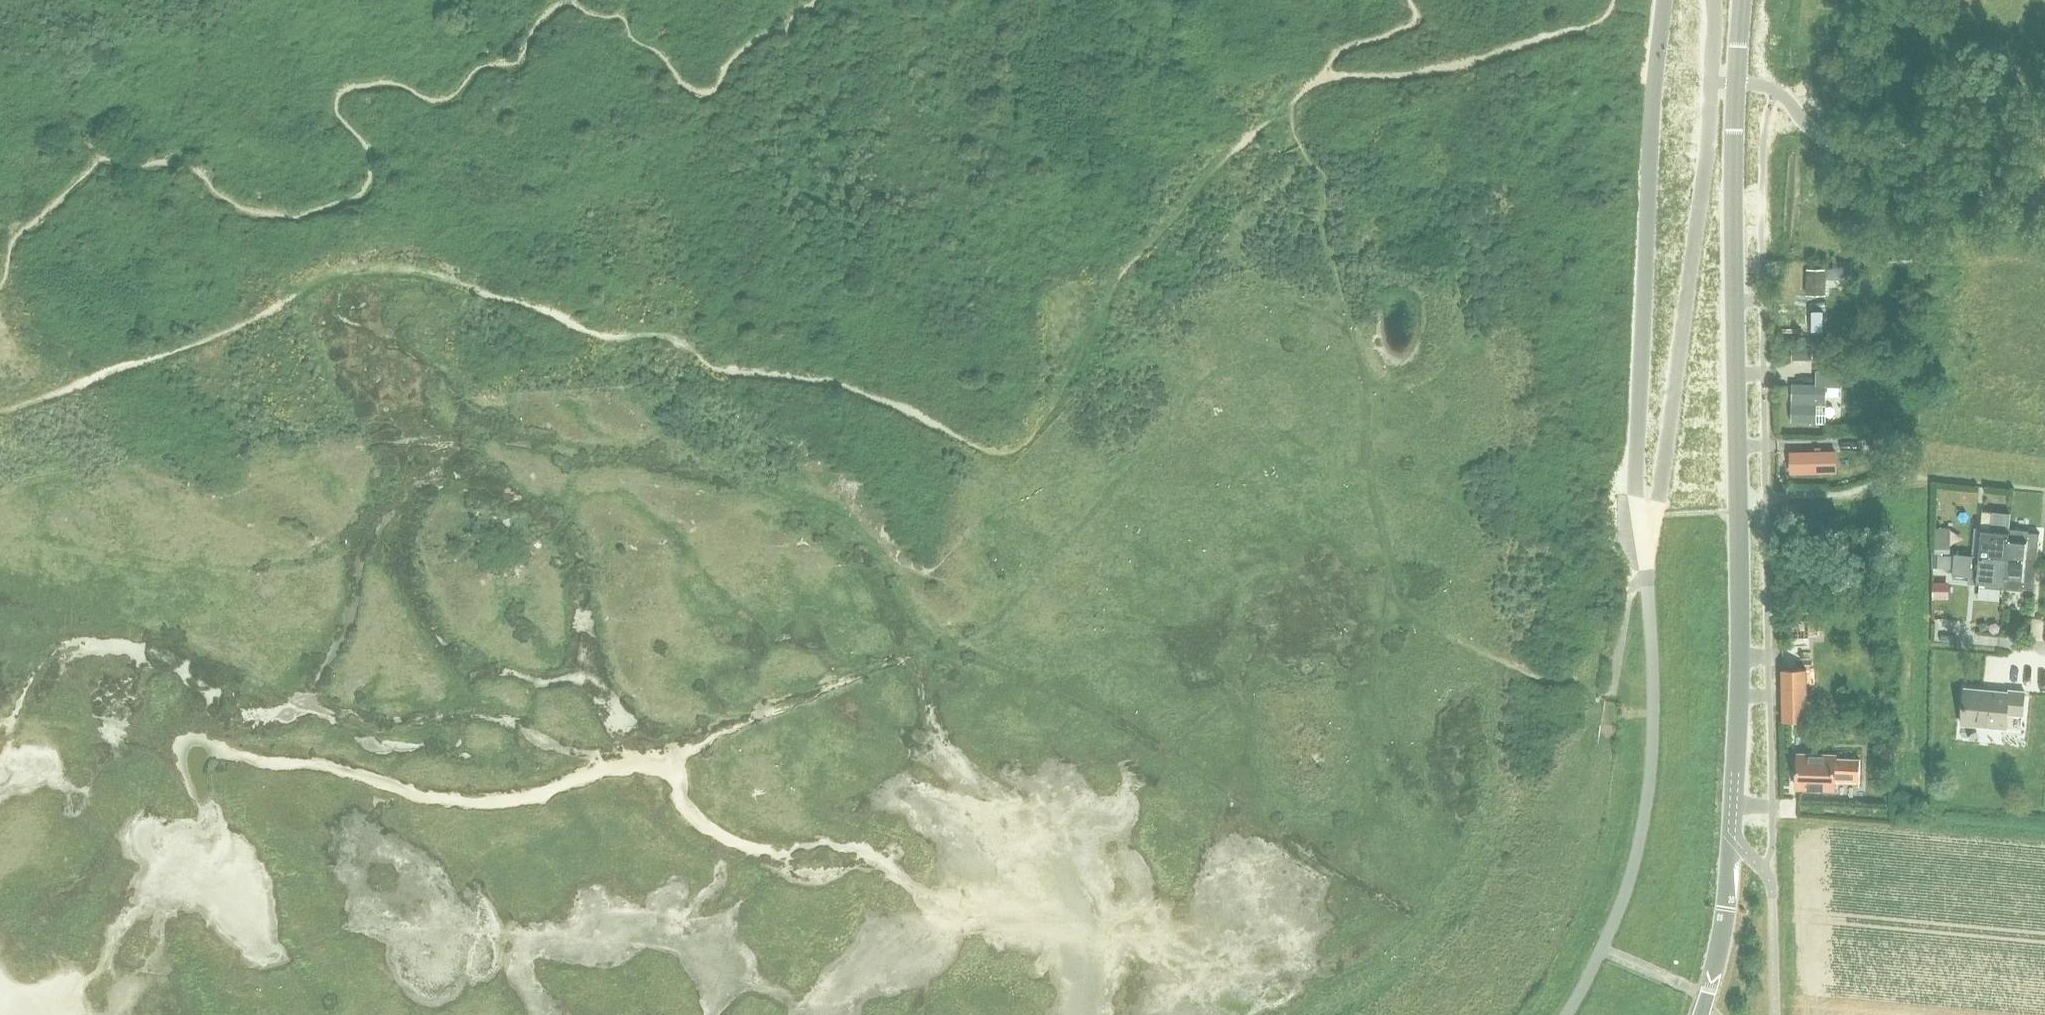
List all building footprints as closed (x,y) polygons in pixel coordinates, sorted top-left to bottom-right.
[(1829,268),(1809,268),(1808,293),(1828,293),(1829,278),(1847,278),(1847,268),(1832,268),(1829,268)] [(1811,311),(1811,331),(1823,331),(1823,311),(1811,311)] [(1812,346),(1792,346),(1792,359),(1812,359),(1812,346)] [(1813,385),(1792,385),(1791,420),(1813,420),(1816,420),(1816,405),(1826,405),(1826,386),(1840,386),(1840,372),(1826,372),(1816,372),(1816,385),(1813,385)] [(1880,438),(1869,438),(1869,451),(1880,451),(1880,438)] [(1835,451),(1791,452),(1791,472),(1836,471),(1835,451)] [(1976,555),(1976,556),(2007,559),(2010,528),(2011,513),(1992,511),(1991,526),(1991,528),(1979,527),(1976,555)] [(1950,527),(1934,527),(1934,548),(1950,548),(1950,527)] [(2010,528),(2007,559),(2036,562),(2039,532),(2028,531),(2028,530),(2010,528)] [(1953,552),(1951,574),(1967,576),(1967,582),(1974,583),(1985,584),(1985,586),(2004,588),(2007,559),(1976,556),(1976,555),(1953,552)] [(1950,555),(1932,553),(1932,567),(1950,567),(1950,555)] [(2007,559),(2004,588),(2023,589),(2023,588),(2034,589),(2036,562),(2007,559)] [(1949,581),(1932,581),(1932,598),(1949,598),(1949,581)] [(1817,618),(1787,619),(1788,637),(1817,636),(1817,618)] [(1805,667),(1782,668),(1782,720),(1806,720),(1805,667)] [(2022,715),(2024,691),(2008,690),(2008,691),(1964,687),(1961,724),(2005,728),(2007,713),(2022,715)] [(1849,701),(1840,701),(1840,721),(1849,721),(1849,701)] [(1891,749),(1881,749),(1881,759),(1891,759),(1891,749)] [(1834,757),(1834,753),(1798,751),(1796,787),(1833,789),(1834,776),(1858,777),(1858,758),(1834,757)]
